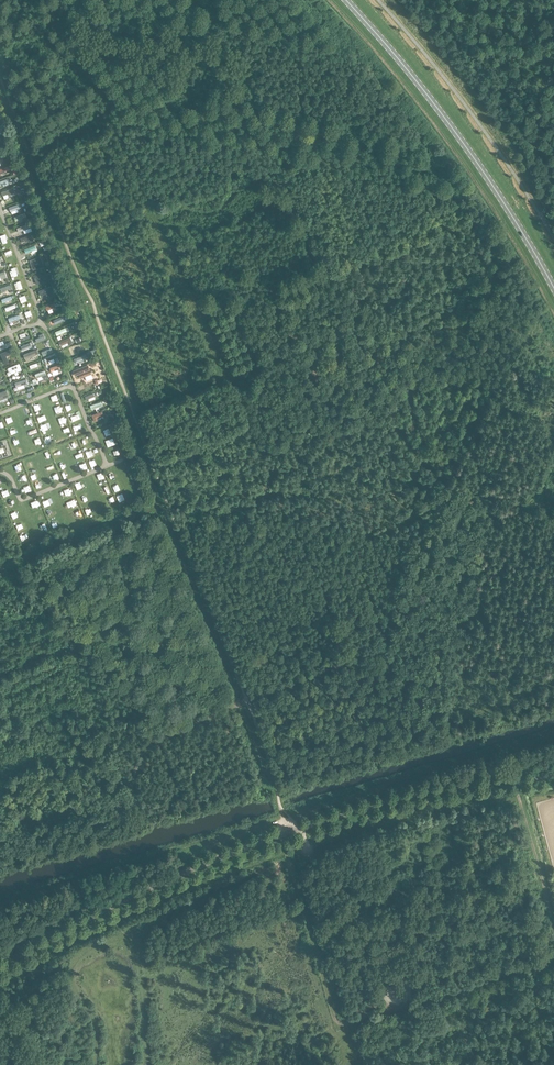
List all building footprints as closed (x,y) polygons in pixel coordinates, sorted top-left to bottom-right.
[(13,187),(2,191),(3,195),(7,193),(10,193),(11,192),(11,193),(12,195),(12,196),(16,194),(15,191),(13,187)] [(34,242),(33,239),(31,235),(21,238),(22,243),(28,241),(30,243),(34,242)] [(40,257),(30,260),(31,264),(37,262),(39,267),(43,266),(40,257)] [(46,270),(34,275),(35,279),(40,277),(42,282),(50,279),(46,270)] [(51,286),(39,291),(41,295),(46,293),(47,298),(53,296),(55,295),(51,286)] [(18,302),(4,307),(5,311),(19,306),(18,302)] [(47,311),(55,306),(53,302),(44,307),(47,311)] [(70,337),(59,342),(61,346),(62,346),(68,343),(69,345),(73,343),(72,341),(73,341),(71,337),(70,337)] [(8,350),(1,353),(4,361),(4,363),(8,362),(7,359),(6,356),(11,354),(9,350),(8,350)] [(26,354),(24,355),(25,359),(30,357),(36,355),(36,354),(38,353),(37,350),(34,351),(26,354)] [(88,365),(74,371),(76,376),(79,375),(81,378),(92,374),(88,365)] [(45,370),(35,374),(37,378),(37,377),(43,375),(44,379),(48,378),(45,370)] [(11,378),(15,390),(21,388),(19,385),(24,383),(22,379),(15,381),(14,377),(11,378)] [(0,392),(0,401),(1,403),(4,401),(3,399),(7,398),(9,397),(7,390),(0,392)] [(96,392),(88,395),(90,401),(98,398),(96,392)] [(53,397),(55,403),(61,401),(58,395),(53,397)] [(95,410),(106,406),(104,401),(93,405),(95,410)] [(101,412),(92,416),(94,422),(97,421),(96,418),(102,416),(101,412)] [(66,415),(60,418),(63,424),(69,421),(66,415)] [(30,424),(35,422),(32,416),(27,419),(30,424)] [(50,430),(47,423),(41,425),(44,432),(50,430)] [(109,436),(117,433),(115,427),(107,429),(109,436)] [(48,442),(55,440),(53,434),(46,436),(48,442)] [(79,440),(73,443),(76,449),(82,447),(79,440)] [(22,463),(16,465),(18,471),(24,469),(22,463)] [(54,475),(57,480),(62,478),(59,472),(54,475)] [(98,474),(101,482),(107,479),(103,472),(98,474)] [(72,487),(66,489),(68,496),(74,493),(72,487)] [(41,517),(47,514),(45,509),(39,512),(41,517)] [(66,527),(64,521),(58,522),(58,524),(54,525),(55,530),(66,527)]
